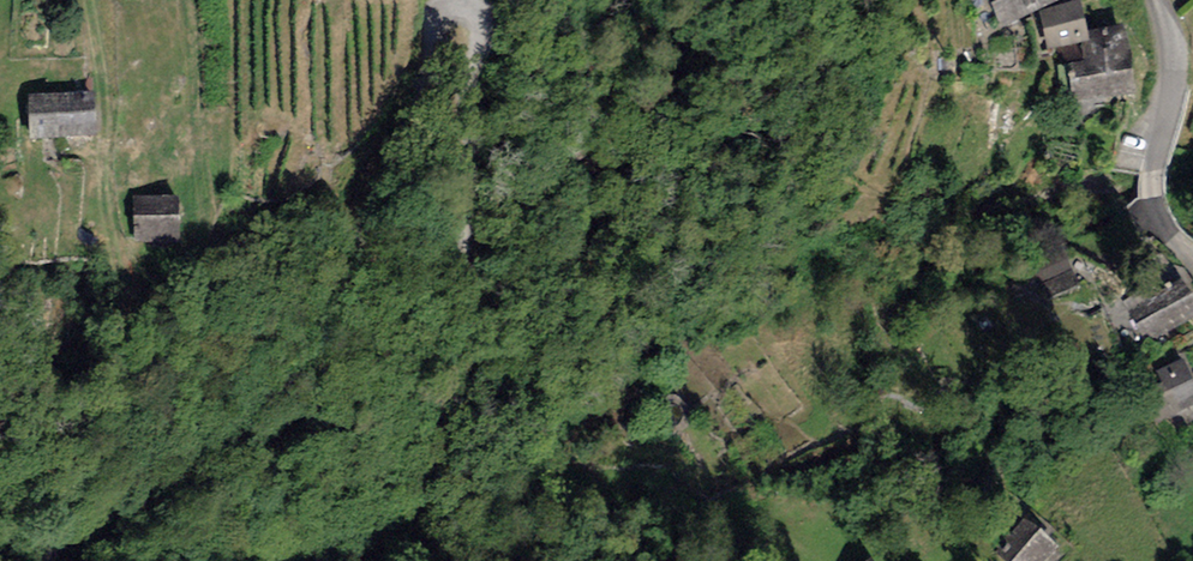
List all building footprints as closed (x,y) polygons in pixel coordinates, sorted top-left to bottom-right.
[(1002,26),(1064,0),(991,0),(1002,26)] [(1046,52),(1079,46),(1090,45),(1089,35),(1084,7),(1040,14),(1046,52)] [(1081,63),(1066,65),(1072,105),(1135,96),(1126,30),(1089,35),(1090,45),(1079,46),(1081,63)] [(93,95),(29,97),(31,142),(95,140),(93,95)] [(182,199),(134,198),(133,245),(181,246),(182,199)] [(1130,310),(1146,345),(1192,324),(1192,294),(1188,284),(1130,310)] [(1183,363),(1158,374),(1164,386),(1139,398),(1153,429),(1192,411),(1192,385),(1183,363)] [(1023,519),(992,555),(999,560),(1046,560),(1057,548),(1023,519)]
